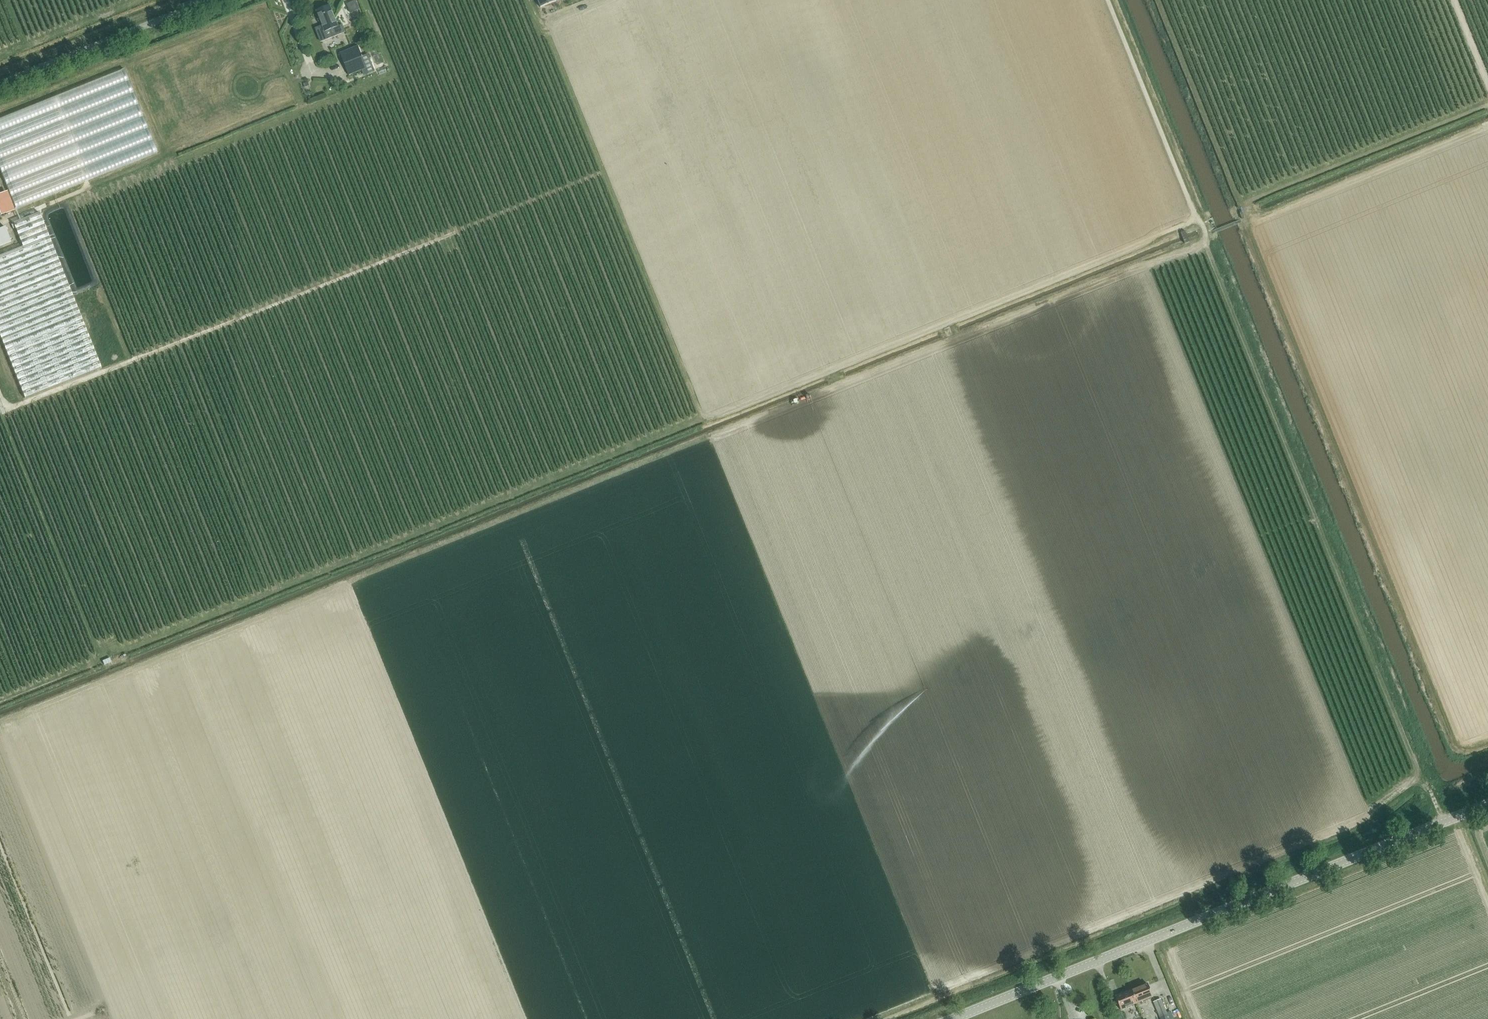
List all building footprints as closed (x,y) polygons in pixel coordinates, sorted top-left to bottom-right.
[(349,11),(358,8),(355,0),(352,0),(346,2),(349,11)] [(337,27),(329,7),(316,12),(322,26),(315,29),(320,41),(344,32),(341,26),(337,27)] [(348,76),(366,69),(367,73),(375,70),(370,58),(371,58),(370,55),(368,56),(364,45),(358,48),(357,47),(339,54),(348,76)] [(0,119),(0,169),(16,211),(159,155),(124,69),(0,119)] [(14,210),(7,191),(0,194),(0,216),(14,210)] [(13,223),(23,247),(0,256),(0,336),(25,398),(101,368),(39,213),(13,223)] [(0,229),(0,247),(11,243),(5,227),(0,229)] [(1131,991),(1136,1003),(1152,997),(1147,984),(1131,991)] [(1120,1010),(1136,1003),(1131,991),(1115,997),(1120,1010)] [(1153,1003),(1159,1018),(1167,1015),(1161,1000),(1153,1003)]
